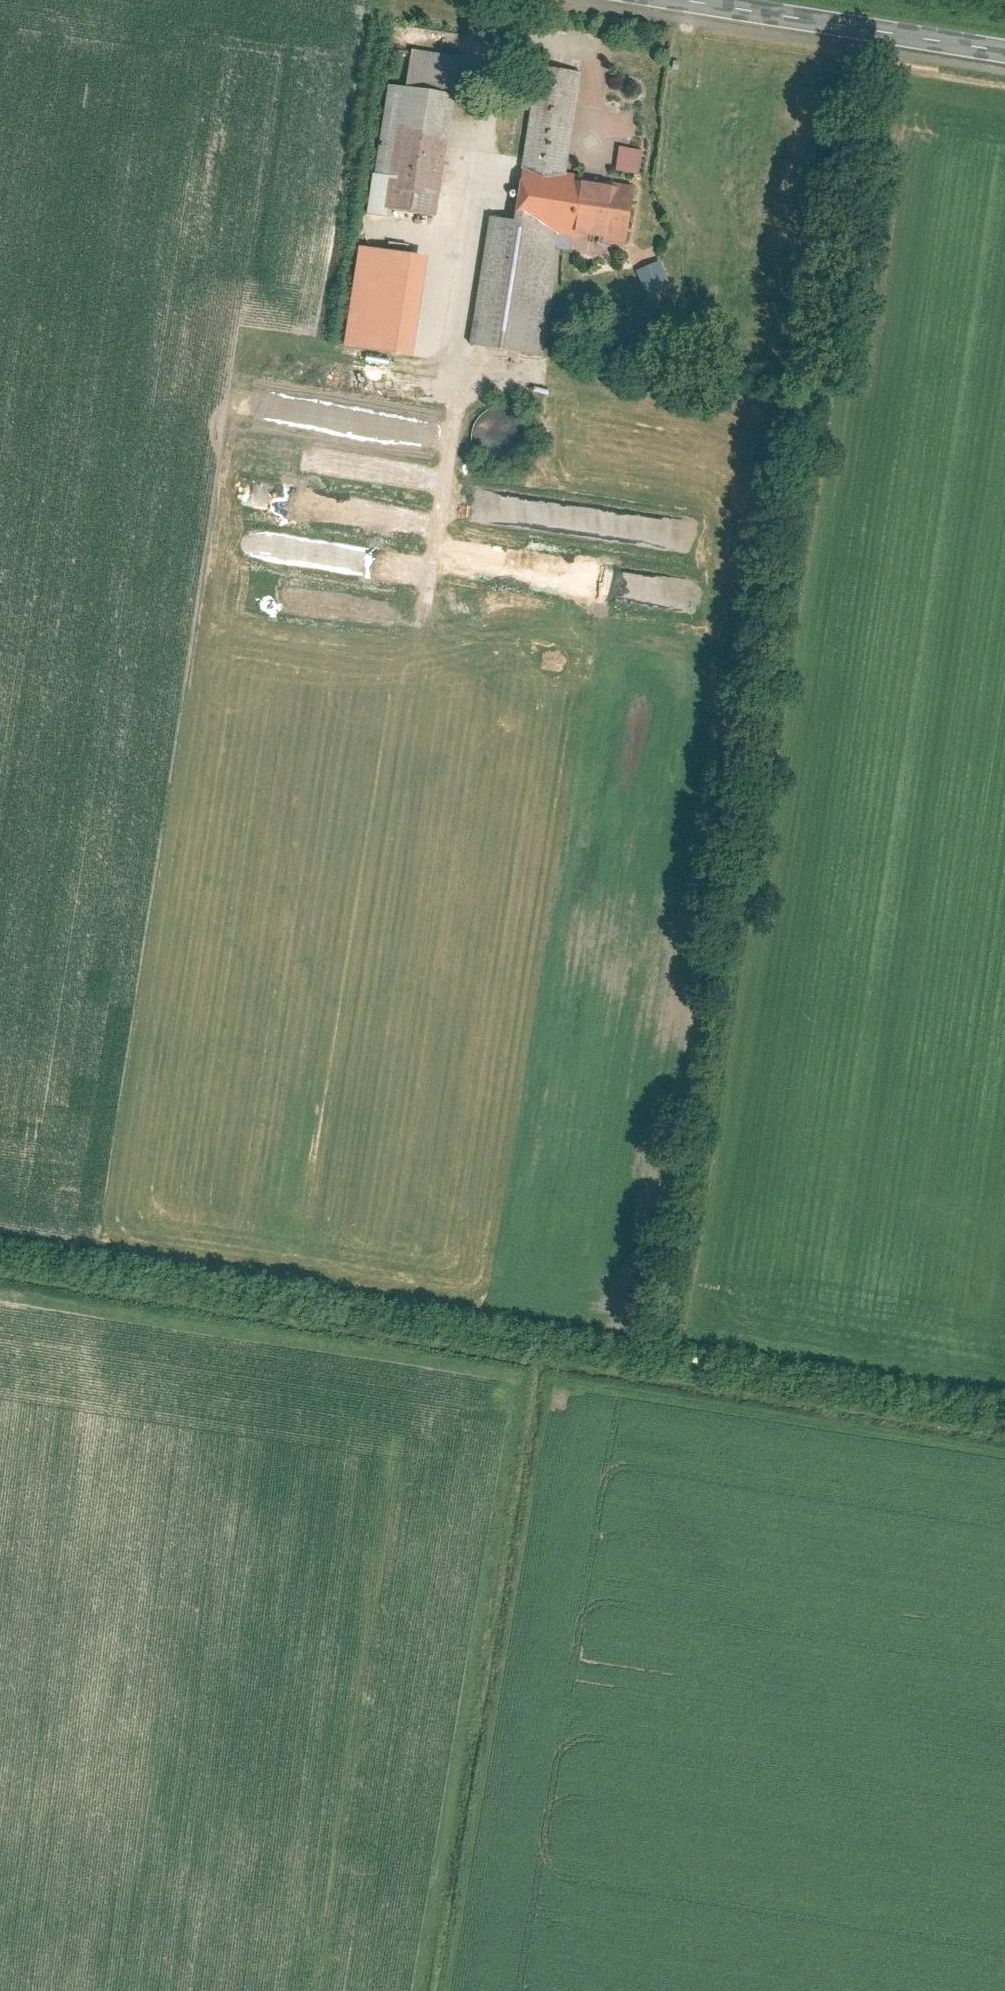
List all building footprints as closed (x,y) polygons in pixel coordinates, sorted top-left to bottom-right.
[(519,169),(566,176),(582,75),(534,68),(519,169)] [(389,88),(372,209),(428,217),(445,97),(389,88)] [(612,168),(635,173),(641,150),(617,145),(612,168)] [(632,186),(516,174),(510,235),(626,246),(632,186)] [(352,246),(340,347),(407,355),(420,254),(352,246)] [(668,288),(658,263),(632,274),(642,298),(668,288)]
